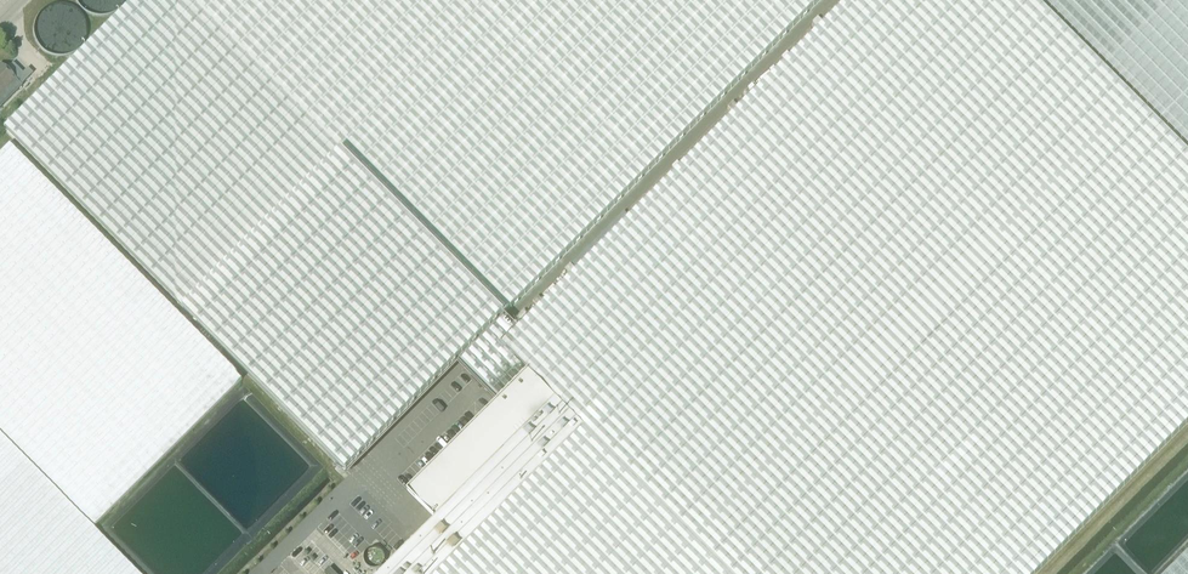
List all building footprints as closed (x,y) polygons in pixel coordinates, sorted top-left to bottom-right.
[(4,128),(151,277),(346,472),(458,359),(505,314),(820,0),(133,0),(4,128)] [(1187,421),(1187,150),(1039,0),(846,0),(518,327),(514,323),(507,316),(505,314),(458,359),(461,362),(497,400),(407,489),(424,507),(435,517),(422,530),(378,573),(1034,573),(1187,421)] [(1187,144),(1187,0),(1044,0),(1187,144)] [(818,16),(813,21),(815,24),(817,26),(822,20),(820,18),(818,16)] [(0,67),(0,107),(22,86),(15,79),(1,66),(0,67)] [(733,101),(728,106),(730,108),(732,110),(737,105),(735,103),(733,101)] [(0,153),(0,430),(95,526),(242,379),(9,145),(0,153)] [(570,263),(565,268),(567,270),(570,273),(575,267),(573,265),(570,263)] [(538,295),(533,300),(535,303),(537,305),(542,299),(540,297),(538,295)] [(524,309),(519,314),(521,317),(523,319),(528,313),(526,311),(524,309)] [(0,433),(0,573),(140,573),(0,433)] [(380,512),(380,510),(380,508),(379,506),(378,504),(377,503),(376,501),(374,500),(373,499),(371,499),(369,499),(367,499),(365,499),(363,500),(362,501),(360,503),(359,504),(358,506),(358,508),(358,510),(358,512),(358,514),(359,515),(360,517),(362,518),(363,519),(365,520),(367,521),(369,521),(371,521),(373,520),(374,519),(376,518),(377,517),(378,515),(379,514),(380,512)] [(359,533),(359,531),(359,529),(358,527),(358,525),(357,524),(355,523),(354,521),(352,521),(351,520),(349,520),(347,520),(345,520),(343,521),(342,521),(340,523),(339,524),(338,525),(337,527),(337,529),(337,531),(337,533),(337,534),(338,536),(339,537),(340,539),(342,540),(343,541),(345,541),(347,542),(349,542),(351,541),(352,541),(354,540),(355,539),(357,537),(358,536),(358,534),(359,533)] [(383,536),(383,534),(383,532),(382,530),(382,529),(381,527),(379,526),(378,525),(376,524),(375,523),(373,523),(371,523),(369,523),(368,524),(366,525),(365,526),(363,527),(362,529),(362,530),(361,532),(361,534),(361,536),(362,537),(362,539),(363,541),(365,542),(366,543),(368,544),(369,545),(371,545),(373,545),(375,545),(376,544),(378,543),(379,542),(381,541),(382,539),(382,537),(383,536)] [(407,538),(407,535),(406,533),(405,531),(403,528),(400,527),(397,526),(394,526),(392,527),(390,528),(388,529),(386,532),(385,535),(385,538),(386,541),(387,543),(389,545),(392,547),(394,547),(397,547),(400,547),(402,545),(405,543),(406,541),(407,538)] [(386,559),(386,557),(385,554),(384,552),(381,550),(379,548),(376,547),(372,548),(370,549),(368,550),(366,552),(364,554),(364,557),(364,561),(365,564),(366,566),(369,568),(371,569),(373,570),(376,570),(379,569),(382,567),(384,565),(385,562),(386,559)] [(1165,573),(1187,573),(1187,551),(1165,573)]
